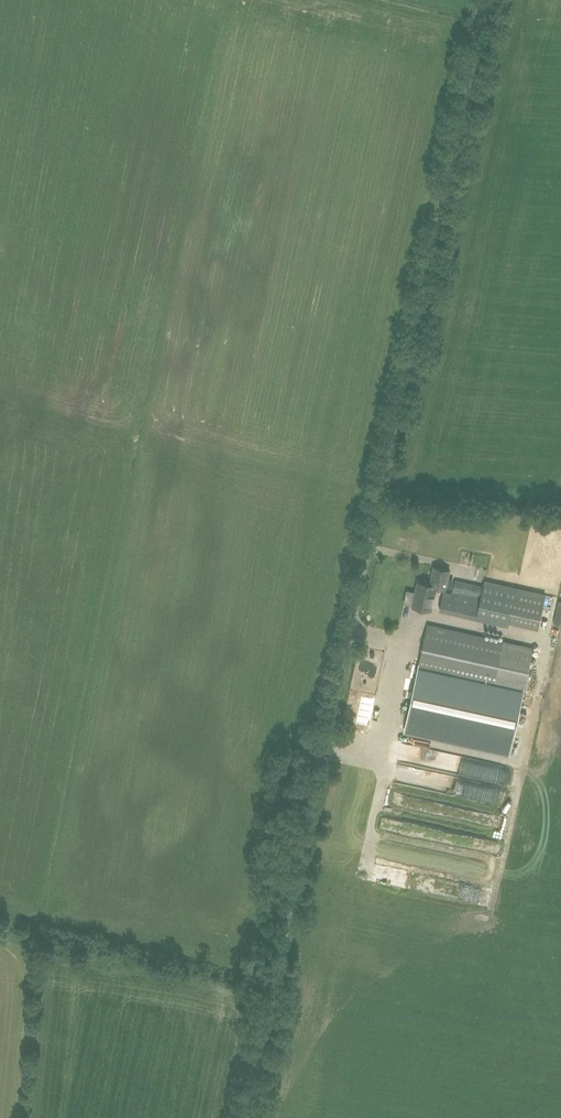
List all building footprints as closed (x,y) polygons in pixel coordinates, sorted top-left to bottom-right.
[(418,582),(413,606),(431,610),(436,587),(446,588),(449,569),(434,566),(430,585),(418,582)] [(537,628),(544,595),(485,582),(483,587),(455,581),(452,594),(444,593),(440,610),(507,625),(508,621),(537,628)] [(427,624),(404,728),(510,751),(532,648),(427,624)] [(372,676),(373,669),(379,670),(382,649),(372,648),(368,675),(372,676)] [(362,706),(369,707),(372,690),(364,689),(362,706)]
